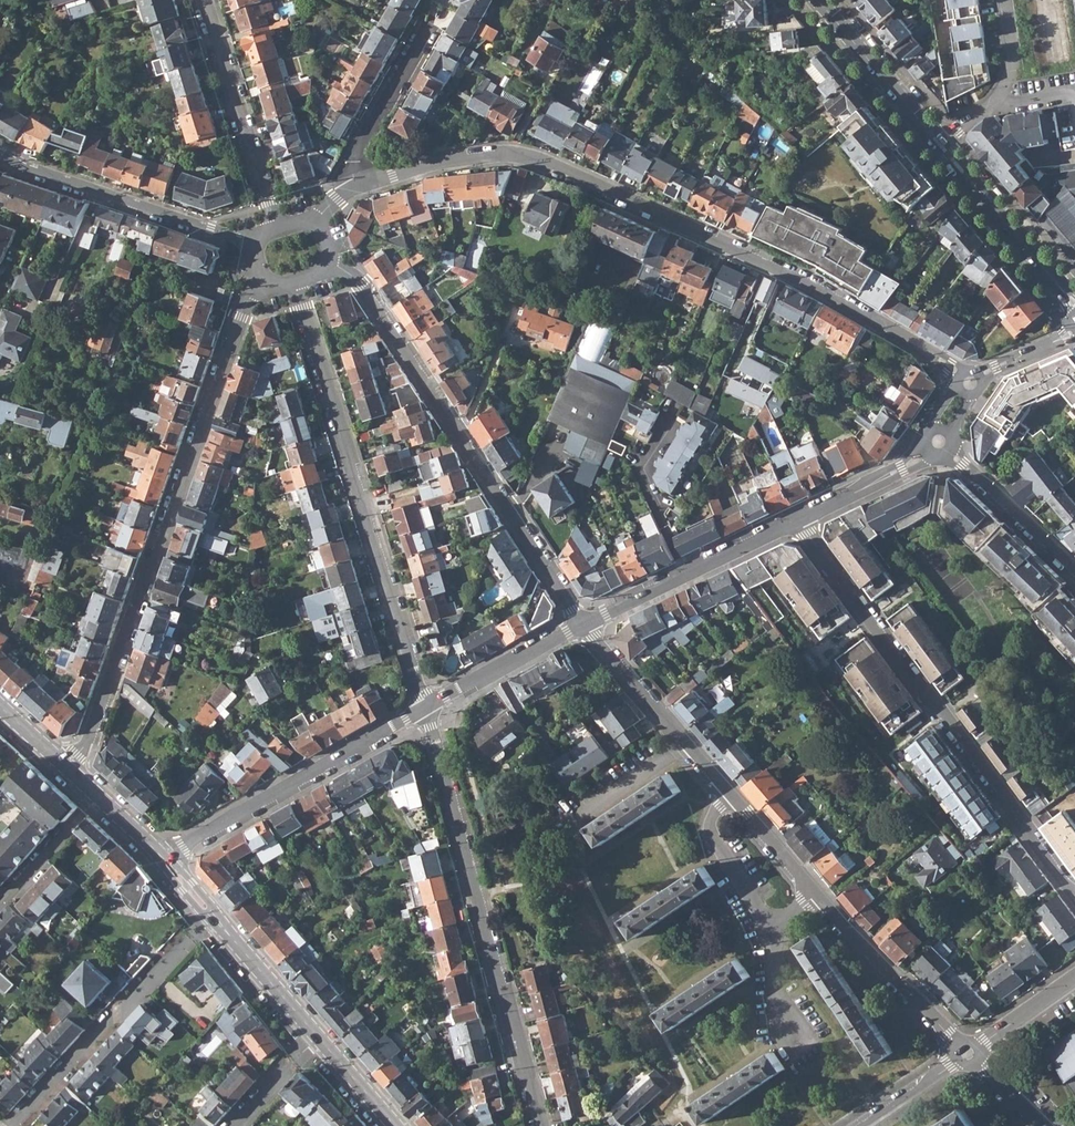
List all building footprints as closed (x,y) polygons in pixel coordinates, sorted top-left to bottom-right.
[(57,7),(68,3),(73,20),(98,12),(91,1),(89,2),(88,0),(55,0),(57,7)] [(150,25),(181,15),(176,0),(141,0),(150,25)] [(263,1),(263,0),(234,0),(237,9),(263,1)] [(246,37),(276,28),(291,24),(289,19),(270,26),(266,13),(274,10),(271,0),(265,0),(263,1),(237,9),(246,37)] [(414,16),(423,0),(396,0),(394,4),(414,16)] [(480,25),(482,21),(495,0),(494,0),(460,0),(465,4),(460,14),(480,25)] [(751,26),(770,24),(767,0),(738,0),(739,20),(750,19),(751,26)] [(876,27),(896,10),(888,0),(862,0),(857,4),(876,27)] [(946,95),(966,92),(966,93),(991,80),(983,22),(980,23),(978,16),(982,15),(979,0),(949,0),(948,0),(949,6),(951,6),(953,20),(957,19),(958,26),(954,27),(955,32),(953,32),(954,39),(956,39),(959,57),(957,57),(958,64),(960,64),(962,77),(944,80),(946,95)] [(381,28),(400,39),(414,16),(394,4),(381,28)] [(775,29),(806,26),(795,14),(790,18),(785,12),(774,21),(775,29)] [(449,33),(470,44),(481,26),(480,25),(460,14),(449,33)] [(896,50),(903,59),(920,46),(917,42),(935,26),(933,18),(914,35),(896,50)] [(896,50),(914,35),(902,20),(894,26),(892,25),(882,34),(896,50)] [(156,28),(164,49),(186,42),(189,41),(184,29),(181,30),(178,21),(156,28)] [(365,50),(387,62),(400,39),(381,28),(377,26),(372,35),(368,33),(360,47),(365,50)] [(253,50),(257,64),(279,57),(280,57),(273,35),(277,33),(276,28),(246,37),(250,51),(253,50)] [(531,59),(551,71),(567,43),(550,31),(549,33),(547,31),(531,59)] [(772,46),(772,51),(776,50),(776,48),(800,46),(798,31),(775,33),(776,46),(772,46)] [(44,46),(50,50),(58,38),(51,34),(44,46)] [(439,50),(459,61),(461,58),(468,47),(447,36),(439,50)] [(583,55),(595,62),(599,56),(592,53),(599,44),(594,41),(583,55)] [(156,61),(160,74),(175,70),(193,64),(186,42),(164,49),(165,58),(156,61)] [(62,49),(71,55),(75,49),(65,43),(62,49)] [(851,81),(820,44),(804,46),(806,57),(811,63),(805,68),(821,87),(814,93),(823,104),(827,102),(830,99),(851,81)] [(924,61),(930,56),(925,49),(924,50),(920,46),(903,59),(907,64),(919,54),(924,61)] [(936,66),(941,62),(939,49),(930,56),(924,61),(913,71),(921,80),(937,67),(936,66)] [(359,74),(375,84),(387,62),(365,50),(363,52),(366,54),(358,68),(346,62),(344,66),(359,74)] [(427,71),(448,83),(461,62),(459,61),(439,50),(427,71)] [(907,64),(913,71),(924,61),(919,54),(907,64)] [(280,57),(279,57),(287,86),(293,84),(291,79),(283,56),(280,57)] [(263,93),(287,86),(279,57),(257,64),(255,65),(263,93)] [(476,66),(461,58),(459,61),(461,62),(474,70),(476,66)] [(175,70),(183,98),(203,91),(199,81),(201,79),(199,75),(197,74),(194,64),(193,64),(175,70)] [(314,75),(321,79),(325,72),(314,65),(314,75)] [(92,75),(106,88),(108,82),(95,70),(92,75)] [(418,87),(438,98),(443,89),(445,90),(448,83),(427,71),(418,87)] [(310,73),(291,79),(293,84),(312,79),(310,73)] [(347,94),(363,103),(375,84),(359,74),(351,89),(340,82),(336,88),(344,93),(347,94)] [(470,106),(490,117),(501,97),(487,89),(492,80),(487,77),(475,98),(472,102),(470,106)] [(263,93),(272,120),(296,112),(291,98),(312,92),(313,78),(312,79),(293,84),(287,86),(263,93)] [(827,102),(840,116),(851,106),(858,114),(868,106),(871,104),(851,81),(830,99),(827,102)] [(424,119),(425,120),(438,98),(418,87),(406,108),(424,119)] [(458,95),(472,102),(475,98),(461,90),(458,95)] [(505,90),(501,97),(522,110),(527,103),(505,90)] [(181,99),(186,115),(210,107),(205,91),(203,91),(183,98),(181,99)] [(946,95),(947,102),(966,93),(966,92),(946,95)] [(336,106),(355,117),(363,103),(347,94),(344,93),(336,106)] [(525,111),(522,110),(501,97),(490,117),(503,125),(501,127),(512,134),(525,111)] [(745,102),(755,111),(760,105),(751,97),(745,102)] [(740,112),(758,121),(761,116),(755,111),(745,102),(740,112)] [(18,140),(31,118),(7,105),(0,117),(0,129),(18,140)] [(322,124),(344,136),(355,117),(336,106),(333,105),(322,124)] [(919,204),(940,187),(902,142),(887,124),(885,126),(868,106),(858,114),(848,122),(855,130),(851,133),(855,138),(849,143),(870,169),(872,168),(877,173),(875,175),(896,200),(901,196),(903,199),(915,206),(919,204)] [(186,127),(190,142),(193,149),(219,141),(216,133),(218,133),(210,107),(186,115),(175,118),(179,130),(186,127)] [(413,137),(424,119),(406,108),(395,127),(413,137)] [(272,120),(278,138),(309,129),(305,118),(299,120),(297,112),(296,112),(272,120)] [(1043,112),(1011,117),(1003,123),(998,117),(991,118),(973,134),(972,141),(1017,194),(1032,181),(1020,167),(1027,161),(1021,154),(1027,149),(1049,146),(1048,141),(1060,140),(1056,114),(1044,116),(1043,112)] [(56,131),(57,130),(44,123),(42,127),(37,124),(41,117),(35,113),(31,118),(18,140),(42,152),(50,140),(56,131)] [(549,116),(545,123),(541,130),(538,135),(564,149),(574,129),(549,116)] [(569,145),(586,153),(587,152),(598,132),(601,126),(591,120),(587,126),(581,123),(569,145)] [(598,132),(612,140),(617,131),(610,127),(612,125),(604,121),(601,126),(598,132)] [(848,122),(845,125),(851,133),(855,130),(848,122)] [(50,140),(84,153),(88,141),(90,135),(69,127),(66,135),(56,131),(50,140)] [(91,168),(107,173),(114,153),(99,148),(100,146),(104,132),(92,128),(90,135),(88,141),(84,153),(81,162),(92,165),(91,168)] [(284,157),(309,149),(306,142),(312,140),(309,129),(278,138),(284,157)] [(782,134),(793,143),(797,139),(787,131),(782,134)] [(587,152),(602,160),(612,140),(598,132),(587,152)] [(602,160),(624,171),(634,152),(612,140),(602,160)] [(624,171),(644,182),(645,180),(655,161),(644,155),(647,149),(638,144),(634,152),(624,171)] [(286,163),(292,183),(317,175),(325,181),(326,181),(337,162),(311,148),(309,149),(310,154),(286,163)] [(133,159),(122,156),(114,153),(107,173),(126,180),(133,159)] [(656,183),(669,189),(679,169),(657,157),(655,161),(645,180),(655,185),(656,183)] [(144,186),(151,165),(143,163),(133,159),(126,180),(144,186)] [(144,186),(166,194),(176,164),(173,163),(171,168),(152,161),(151,165),(144,186)] [(1074,172),(1074,165),(1061,167),(1062,174),(1074,172)] [(501,211),(513,215),(530,171),(516,168),(515,173),(507,195),(501,211)] [(680,195),(692,201),(703,181),(679,169),(669,189),(668,191),(679,197),(680,195)] [(472,174),(475,198),(476,206),(476,208),(492,206),(491,197),(502,196),(500,172),(472,174)] [(502,196),(507,195),(515,173),(500,172),(502,196)] [(1062,174),(1063,180),(1057,182),(1065,187),(1041,222),(1074,264),(1074,172),(1062,174)] [(176,198),(211,209),(237,200),(233,189),(235,187),(232,179),(230,178),(228,175),(209,181),(185,173),(176,198)] [(11,209),(21,180),(19,179),(5,174),(0,184),(0,205),(11,209)] [(464,200),(465,208),(476,206),(475,198),(472,174),(449,177),(452,201),(464,200)] [(691,204),(708,213),(709,212),(724,184),(707,175),(703,181),(692,201),(691,204)] [(432,208),(432,210),(453,207),(452,201),(449,177),(427,179),(428,185),(430,200),(431,205),(432,208)] [(11,210),(28,216),(39,186),(21,180),(11,209),(11,210)] [(1017,194),(1035,216),(1045,206),(1039,199),(1044,195),(1032,181),(1017,194)] [(724,184),(709,212),(727,221),(742,192),(725,182),(724,184)] [(392,196),(399,219),(411,215),(413,218),(418,216),(417,213),(432,208),(431,205),(430,200),(428,185),(392,196)] [(28,216),(44,222),(58,192),(39,186),(28,216)] [(940,187),(919,204),(933,221),(954,204),(940,187)] [(44,222),(43,225),(59,231),(73,198),(58,192),(44,222)] [(738,224),(752,232),(762,213),(766,205),(742,192),(727,221),(737,226),(738,224)] [(528,221),(553,233),(567,203),(559,199),(558,200),(541,193),(528,221)] [(378,205),(384,224),(390,222),(399,219),(392,196),(377,202),(378,205)] [(375,197),(366,201),(377,206),(378,205),(377,202),(375,197)] [(73,198),(59,231),(75,236),(89,203),(73,198)] [(350,220),(367,232),(374,217),(372,217),(377,206),(366,201),(361,211),(355,208),(350,220)] [(928,226),(933,221),(919,204),(915,206),(910,216),(915,220),(920,216),(928,226)] [(788,213),(770,205),(763,219),(755,234),(758,236),(759,232),(770,237),(769,241),(788,249),(789,246),(810,255),(808,259),(821,265),(819,268),(830,274),(828,278),(846,289),(848,285),(860,292),(858,296),(861,297),(868,286),(878,269),(863,260),(869,250),(847,237),(846,239),(840,235),(843,229),(822,219),(821,221),(804,213),(805,211),(791,205),(788,213)] [(93,224),(131,237),(137,220),(99,207),(93,224)] [(598,234),(649,257),(659,232),(607,209),(598,234)] [(938,238),(942,241),(947,234),(957,241),(971,223),(959,210),(938,238)] [(357,248),(369,233),(367,232),(350,220),(347,218),(357,248)] [(140,249),(152,254),(153,252),(161,228),(137,220),(131,237),(143,240),(140,249)] [(10,246),(12,246),(19,231),(0,222),(0,242),(10,246)] [(956,248),(969,263),(985,241),(971,223),(957,241),(953,245),(956,248)] [(385,229),(384,224),(372,229),(369,233),(375,237),(389,242),(388,239),(385,229)] [(153,252),(182,262),(190,238),(161,228),(153,252)] [(661,255),(671,232),(661,228),(659,232),(649,257),(645,264),(659,270),(655,278),(660,280),(664,272),(667,264),(670,259),(661,255)] [(953,245),(957,241),(947,234),(942,241),(951,248),(953,245)] [(404,235),(388,239),(389,242),(409,249),(407,243),(404,235)] [(182,262),(213,273),(221,249),(190,238),(182,262)] [(963,271),(991,290),(1007,267),(985,241),(969,263),(963,271)] [(2,263),(3,263),(10,246),(0,242),(0,262),(2,263)] [(409,249),(418,252),(420,247),(407,243),(409,249)] [(664,272),(684,281),(685,279),(693,260),(696,252),(676,244),(670,259),(667,264),(664,272)] [(427,249),(420,247),(418,252),(422,253),(430,256),(427,249)] [(410,269),(430,256),(422,253),(412,259),(408,258),(395,267),(384,250),(377,255),(380,260),(369,267),(382,288),(410,269)] [(448,263),(458,266),(457,253),(445,251),(442,260),(448,263)] [(458,266),(466,269),(469,257),(457,253),(458,266)] [(466,269),(480,273),(484,263),(469,257),(466,269)] [(134,265),(122,260),(114,279),(130,285),(133,278),(130,276),(134,265)] [(693,260),(685,279),(684,281),(680,290),(696,297),(694,300),(705,305),(714,283),(707,281),(713,268),(693,260)] [(439,269),(444,276),(453,269),(458,266),(448,263),(439,269)] [(737,298),(736,298),(746,275),(725,265),(710,298),(733,308),(737,298)] [(462,278),(467,286),(476,280),(484,275),(480,273),(466,269),(458,266),(453,269),(466,275),(462,278)] [(42,292),(24,284),(30,270),(24,267),(14,290),(39,301),(42,292)] [(991,290),(1004,307),(1026,289),(1007,267),(991,290)] [(418,293),(416,290),(413,292),(405,281),(410,280),(415,276),(410,269),(382,288),(396,308),(418,293)] [(42,292),(49,278),(40,274),(30,270),(24,284),(42,292)] [(476,280),(495,286),(497,280),(484,275),(476,280)] [(731,313),(740,317),(747,302),(749,303),(754,292),(752,291),(756,279),(746,275),(736,298),(737,298),(733,308),(731,313)] [(417,289),(410,280),(405,281),(413,292),(416,290),(417,289)] [(776,308),(811,326),(814,321),(824,304),(788,285),(776,308)] [(861,297),(882,310),(890,300),(868,286),(861,297)] [(514,304),(523,307),(529,291),(520,288),(514,304)] [(998,313),(1015,334),(1044,311),(1026,289),(1004,307),(998,313)] [(420,291),(418,293),(420,295),(416,298),(426,313),(431,309),(432,309),(420,291)] [(336,326),(359,318),(367,315),(352,293),(327,301),(336,326)] [(425,314),(426,313),(416,298),(420,295),(418,293),(396,308),(407,325),(425,314)] [(196,324),(212,330),(215,320),(210,318),(216,303),(191,294),(182,319),(196,324)] [(882,310),(901,321),(911,308),(893,296),(890,300),(882,310)] [(444,301),(453,314),(457,311),(448,298),(444,301)] [(554,346),(567,350),(576,326),(560,319),(565,303),(554,300),(549,316),(538,311),(539,308),(529,304),(519,329),(555,342),(554,346)] [(901,321),(918,331),(928,318),(916,311),(919,306),(915,302),(911,308),(901,321)] [(127,329),(136,332),(145,306),(136,303),(127,329)] [(827,306),(824,304),(814,321),(817,323),(827,306)] [(834,336),(845,316),(827,306),(817,323),(816,325),(834,336)] [(952,315),(936,306),(928,318),(918,331),(934,340),(952,315)] [(0,321),(0,338),(1,338),(0,341),(0,363),(4,354),(21,362),(32,338),(21,333),(20,335),(16,333),(23,317),(5,309),(0,321)] [(416,339),(433,327),(441,322),(433,309),(432,309),(431,309),(426,313),(425,314),(407,325),(416,339)] [(595,315),(579,353),(600,362),(616,324),(595,315)] [(967,324),(952,315),(934,340),(949,350),(967,324)] [(863,327),(845,316),(834,336),(841,340),(837,347),(848,353),(850,349),(851,349),(863,327)] [(119,325),(97,317),(87,343),(94,346),(91,352),(110,360),(113,354),(118,356),(127,330),(119,326),(119,325)] [(275,345),(279,358),(288,356),(275,317),(256,322),(265,348),(275,345)] [(433,327),(416,339),(440,375),(460,361),(448,341),(452,338),(441,322),(433,327)] [(730,339),(737,342),(744,326),(737,323),(730,339)] [(193,339),(189,351),(210,359),(219,333),(212,330),(196,324),(191,338),(193,339)] [(949,350),(964,359),(977,353),(973,344),(971,342),(979,331),(967,324),(949,350)] [(868,330),(863,327),(851,349),(850,349),(855,352),(859,344),(868,330)] [(868,330),(859,344),(868,350),(876,335),(868,330)] [(379,333),(363,339),(365,346),(383,340),(379,333)] [(349,369),(371,362),(369,355),(388,348),(383,340),(365,346),(344,353),(349,369)] [(1050,439),(1042,428),(1034,435),(1029,431),(1031,429),(1018,420),(1029,404),(1043,398),(1041,395),(1056,389),(1064,385),(1066,389),(1074,399),(1074,348),(1074,347),(1029,367),(1031,372),(1025,375),(1024,373),(1015,377),(1014,379),(1011,382),(1006,378),(982,415),(996,424),(1001,428),(1004,431),(1009,437),(1017,446),(1036,450),(1050,439)] [(183,375),(202,381),(210,359),(189,351),(187,350),(185,354),(187,355),(182,369),(185,370),(183,375)] [(602,362),(600,362),(579,353),(577,352),(549,420),(573,430),(566,454),(585,462),(582,468),(589,471),(584,483),(593,487),(623,418),(629,402),(639,380),(621,372),(602,362)] [(846,367),(854,372),(861,361),(853,355),(846,367)] [(250,396),(254,397),(260,399),(272,395),(267,379),(269,374),(291,367),(288,356),(279,358),(263,363),(260,373),(237,365),(229,388),(250,396)] [(624,364),(609,358),(605,356),(602,362),(621,372),(624,364)] [(354,383),(375,376),(373,370),(378,368),(385,365),(384,358),(371,362),(349,369),(354,383)] [(910,395),(923,403),(936,383),(927,377),(929,374),(912,362),(907,369),(910,370),(908,373),(911,375),(902,389),(910,395)] [(387,370),(388,372),(401,368),(398,363),(390,366),(390,369),(387,370)] [(621,372),(639,380),(642,381),(644,376),(645,373),(625,363),(624,364),(621,372)] [(1031,372),(1029,367),(1023,369),(1024,373),(1025,375),(1031,372)] [(388,372),(393,389),(403,386),(411,383),(401,368),(388,372)] [(476,395),(470,387),(474,386),(463,370),(444,383),(467,417),(476,395)] [(354,383),(359,400),(382,392),(382,389),(379,390),(375,376),(354,383)] [(642,381),(667,394),(669,388),(644,376),(642,381)] [(112,398),(118,379),(111,377),(104,395),(112,398)] [(160,393),(194,405),(195,401),(200,387),(171,377),(168,385),(164,384),(160,393)] [(667,394),(690,407),(697,392),(673,379),(669,388),(667,394)] [(796,399),(798,399),(802,392),(780,381),(773,393),(787,397),(796,399)] [(404,400),(407,408),(409,407),(421,403),(423,402),(411,383),(403,386),(407,398),(404,400)] [(266,421),(267,426),(275,423),(283,421),(306,413),(298,387),(283,392),(285,395),(280,397),(285,414),(266,421)] [(243,419),(250,396),(229,388),(219,414),(259,429),(267,426),(266,421),(265,419),(250,421),(243,419)] [(359,400),(365,421),(387,414),(382,398),(391,395),(390,390),(382,392),(359,400)] [(696,410),(706,416),(713,399),(697,391),(697,392),(690,407),(696,410)] [(807,401),(824,405),(826,403),(802,392),(798,399),(807,401)] [(164,416),(187,424),(194,405),(160,393),(157,403),(165,406),(162,415),(163,416),(164,416)] [(473,427),(487,448),(508,433),(513,431),(487,393),(473,427)] [(773,393),(768,402),(782,406),(783,405),(787,397),(773,393)] [(906,418),(910,421),(923,403),(910,395),(903,404),(898,401),(893,409),(906,418)] [(70,419),(56,415),(0,399),(0,422),(4,423),(7,421),(9,418),(20,421),(20,422),(53,431),(50,439),(53,444),(67,448),(75,420),(70,419)] [(391,434),(431,421),(435,420),(423,402),(421,403),(409,407),(407,408),(396,411),(399,422),(382,427),(383,429),(370,433),(372,440),(391,434)] [(629,402),(623,418),(640,427),(635,436),(650,444),(654,435),(654,433),(651,432),(661,412),(650,407),(648,411),(629,402)] [(768,402),(760,416),(763,422),(775,416),(768,402)] [(786,409),(783,405),(782,406),(768,402),(775,416),(775,417),(786,409)] [(875,424),(894,437),(906,418),(893,409),(887,405),(875,424)] [(706,416),(696,410),(688,422),(690,423),(687,427),(684,425),(679,433),(681,434),(675,443),(677,444),(672,452),(671,451),(666,459),(662,457),(657,465),(664,469),(662,473),(659,471),(656,478),(660,486),(676,496),(685,482),(684,481),(688,473),(686,472),(693,461),(694,462),(710,438),(711,439),(721,424),(706,416)] [(283,421),(291,445),(311,438),(314,438),(306,413),(283,421)] [(866,443),(882,460),(885,458),(898,439),(894,437),(875,424),(861,414),(857,419),(874,430),(870,436),(868,434),(866,438),(868,439),(866,443)] [(991,450),(1004,431),(1001,428),(996,424),(982,415),(975,425),(978,459),(982,463),(991,450)] [(177,452),(187,424),(164,416),(163,416),(158,431),(163,433),(160,440),(163,441),(161,447),(177,452)] [(214,430),(237,438),(241,426),(218,418),(214,430)] [(418,436),(421,444),(436,439),(431,421),(391,434),(393,440),(396,439),(397,442),(418,436)] [(755,425),(751,432),(755,438),(760,436),(755,425)] [(237,438),(214,430),(210,442),(203,461),(228,470),(231,462),(226,460),(230,449),(241,453),(245,441),(241,439),(237,438)] [(1004,431),(991,450),(997,454),(1009,437),(1004,431)] [(735,432),(741,444),(746,442),(747,439),(735,432)] [(515,464),(523,458),(508,433),(487,448),(508,480),(520,472),(515,464)] [(251,443),(258,445),(259,438),(253,435),(251,443)] [(825,460),(833,477),(865,462),(854,437),(822,453),(825,460)] [(290,450),(295,467),(315,461),(317,460),(311,438),(291,445),(292,449),(290,450)] [(757,457),(749,442),(747,439),(746,442),(741,444),(749,461),(757,457)] [(809,489),(828,479),(820,462),(825,460),(822,453),(815,439),(801,446),(800,444),(790,449),(798,465),(801,470),(809,489)] [(168,478),(177,452),(161,447),(156,445),(152,456),(144,453),(148,442),(140,440),(138,448),(129,445),(125,455),(135,459),(133,466),(147,471),(168,478)] [(375,452),(378,458),(399,451),(401,451),(399,446),(397,445),(375,452)] [(420,455),(422,463),(456,453),(452,445),(420,455)] [(782,480),(793,503),(812,494),(809,489),(801,470),(798,465),(790,449),(771,458),(777,469),(790,463),(795,473),(782,480)] [(1009,489),(1016,496),(1057,463),(1054,459),(1048,464),(1036,450),(1017,465),(1026,477),(1009,489)] [(402,461),(399,451),(378,458),(383,476),(405,469),(402,461)] [(604,465),(610,467),(616,455),(609,452),(604,465)] [(443,476),(462,470),(456,453),(422,463),(420,464),(421,469),(425,471),(428,481),(443,476)] [(720,457),(724,466),(731,463),(727,453),(720,457)] [(711,471),(713,473),(724,466),(720,457),(711,471)] [(409,459),(402,461),(405,469),(412,467),(409,459)] [(241,475),(228,470),(203,461),(197,476),(221,485),(229,488),(233,476),(240,478),(241,475)] [(299,488),(322,481),(328,479),(325,469),(318,471),(315,461),(295,467),(281,472),(288,492),(293,490),(299,488)] [(1060,466),(1057,463),(1016,496),(1022,501),(1036,490),(1046,502),(1049,500),(1063,488),(1065,486),(1054,471),(1060,466)] [(725,468),(733,486),(737,484),(729,466),(725,468)] [(443,476),(448,494),(469,487),(464,470),(462,470),(443,476)] [(126,494),(158,505),(168,478),(147,471),(139,491),(128,488),(126,494)] [(909,527),(933,511),(935,495),(930,495),(934,475),(927,474),(866,504),(875,524),(876,527),(882,534),(896,527),(899,532),(909,527)] [(536,490),(553,517),(576,503),(558,475),(536,490)] [(188,503),(211,511),(221,485),(197,476),(188,503)] [(992,511),(965,485),(958,479),(951,478),(947,497),(943,496),(940,512),(978,549),(1000,526),(1002,525),(990,513),(992,511)] [(762,489),(773,512),(793,503),(782,480),(769,486),(768,484),(761,487),(762,489)] [(303,498),(306,512),(329,504),(322,481),(299,488),(293,490),(296,501),(303,498)] [(387,486),(389,493),(403,489),(405,488),(402,481),(387,486)] [(246,494),(255,497),(255,490),(248,488),(246,494)] [(1049,500),(1074,530),(1074,529),(1074,502),(1063,488),(1049,500)] [(744,510),(750,524),(773,512),(762,489),(752,494),(750,490),(741,494),(743,499),(740,500),(741,503),(744,510)] [(713,491),(706,495),(711,502),(716,515),(725,536),(750,524),(744,510),(724,520),(723,518),(725,515),(724,511),(718,496),(716,497),(713,491)] [(415,497),(417,503),(429,500),(427,493),(415,497)] [(467,499),(472,514),(480,512),(492,508),(483,494),(467,499)] [(403,536),(426,529),(419,508),(427,505),(427,507),(446,501),(444,495),(429,500),(417,503),(408,506),(395,510),(403,536)] [(121,517),(119,521),(149,531),(157,508),(126,497),(124,503),(125,504),(133,506),(128,519),(121,517)] [(395,510),(408,506),(406,500),(393,505),(395,510)] [(34,526),(38,513),(0,502),(0,514),(24,521),(23,522),(34,526)] [(65,508),(66,504),(61,502),(55,518),(61,519),(65,508)] [(188,503),(187,506),(210,515),(211,511),(188,503)] [(306,518),(311,531),(316,530),(340,522),(334,503),(329,504),(306,512),(300,514),(301,520),(306,518)] [(741,503),(724,511),(725,515),(723,518),(724,520),(744,510),(741,503)] [(125,504),(121,517),(128,519),(133,506),(125,504)] [(871,535),(875,542),(883,536),(882,534),(876,527),(875,524),(866,504),(848,512),(859,534),(861,533),(870,529),(873,533),(871,535)] [(434,527),(427,507),(427,505),(419,508),(426,529),(433,527),(434,527)] [(204,531),(205,532),(206,528),(209,520),(208,520),(210,515),(187,506),(181,523),(204,531)] [(486,519),(491,531),(496,530),(504,526),(492,508),(480,512),(482,521),(486,519)] [(859,534),(848,512),(831,521),(829,535),(876,599),(898,583),(861,533),(859,534)] [(118,548),(140,557),(149,531),(119,521),(105,515),(103,522),(111,525),(115,523),(117,524),(112,539),(114,542),(119,544),(118,548)] [(677,537),(685,555),(694,551),(725,536),(716,515),(689,528),(691,531),(677,537)] [(340,522),(316,530),(321,545),(345,537),(340,522)] [(172,550),(195,558),(204,531),(181,523),(172,550)] [(583,534),(577,524),(573,533),(576,538),(583,534)] [(620,528),(628,543),(635,540),(633,538),(627,524),(620,528)] [(637,546),(650,572),(675,560),(659,525),(633,538),(635,540),(637,546)] [(52,545),(57,547),(64,529),(58,526),(52,545)] [(978,549),(1021,591),(1018,593),(1034,610),(1059,587),(1065,582),(1015,534),(1012,538),(1000,526),(978,549)] [(253,529),(252,541),(262,537),(260,527),(253,529)] [(403,536),(410,557),(440,547),(433,527),(426,529),(403,536)] [(216,529),(216,531),(214,535),(236,542),(237,537),(216,529)] [(1074,530),(1061,539),(1072,550),(1074,548),(1074,529),(1074,530)] [(502,583),(508,592),(510,590),(516,599),(525,594),(534,573),(507,531),(499,537),(493,552),(492,554),(491,556),(507,580),(502,583)] [(573,580),(591,568),(593,567),(596,565),(597,564),(605,551),(608,549),(604,542),(599,545),(597,551),(592,542),(589,544),(583,534),(576,538),(573,533),(567,547),(564,551),(569,554),(572,557),(562,563),(573,580)] [(264,537),(262,537),(252,541),(255,549),(267,545),(264,537)] [(318,565),(319,569),(352,559),(345,537),(321,545),(326,562),(318,565)] [(488,539),(484,550),(493,552),(499,537),(488,539)] [(622,547),(624,552),(637,546),(635,540),(628,543),(622,547)] [(787,542),(733,568),(750,589),(778,575),(824,639),(853,617),(801,545),(787,542)] [(52,545),(48,556),(53,558),(57,547),(52,545)] [(101,563),(106,565),(113,547),(108,545),(101,563)] [(416,578),(442,570),(437,554),(442,552),(449,550),(447,545),(440,547),(410,557),(416,578)] [(650,572),(637,546),(624,552),(623,553),(626,560),(616,564),(617,566),(626,584),(650,572)] [(118,548),(113,547),(106,565),(111,567),(133,576),(140,557),(118,548)] [(162,576),(187,584),(196,558),(195,558),(172,550),(162,576)] [(446,565),(442,552),(437,554),(442,570),(447,568),(446,565)] [(43,570),(51,573),(57,560),(53,558),(48,556),(43,570)] [(329,571),(334,587),(336,587),(358,580),(352,559),(319,569),(320,574),(329,571)] [(582,595),(596,598),(626,584),(617,566),(607,571),(609,575),(603,578),(596,565),(593,567),(591,568),(573,580),(582,595)] [(252,569),(253,575),(261,571),(260,566),(252,569)] [(133,576),(111,567),(104,588),(126,597),(133,576)] [(37,582),(51,587),(56,575),(51,573),(43,570),(42,569),(37,582)] [(719,603),(729,614),(735,611),(737,605),(732,596),(738,593),(743,592),(748,590),(732,569),(709,580),(719,603)] [(443,574),(442,570),(416,578),(423,599),(436,595),(431,578),(438,576),(443,574)] [(534,573),(525,594),(532,598),(539,581),(534,573)] [(154,598),(179,607),(183,597),(207,605),(211,592),(187,584),(162,576),(154,598)] [(444,593),(438,576),(431,578),(436,595),(442,593),(444,593)] [(250,583),(250,592),(266,586),(264,579),(250,583)] [(336,587),(343,611),(366,604),(358,580),(336,587)] [(689,589),(699,613),(719,603),(709,580),(689,589)] [(7,592),(10,587),(0,584),(0,590),(7,592)] [(1074,663),(1074,598),(1074,597),(1071,599),(1059,587),(1034,610),(1036,612),(1046,622),(1045,624),(1055,635),(1052,638),(1074,663)] [(691,641),(686,635),(678,623),(690,617),(699,613),(689,589),(659,604),(670,627),(685,645),(691,641)] [(94,619),(115,627),(124,601),(95,590),(86,616),(93,619),(94,619)] [(774,626),(788,645),(792,642),(786,634),(789,632),(763,596),(760,598),(754,590),(750,593),(774,626)] [(442,593),(436,595),(439,606),(446,604),(443,596),(442,593)] [(532,629),(532,631),(552,619),(556,606),(547,593),(532,629)] [(744,597),(769,630),(774,626),(750,593),(744,597)] [(29,615),(32,616),(41,600),(32,597),(33,594),(32,594),(23,612),(29,615)] [(448,603),(446,604),(439,606),(436,595),(423,599),(430,623),(458,614),(456,607),(455,604),(449,606),(448,603)] [(153,602),(151,607),(173,615),(175,610),(153,602)] [(471,602),(456,607),(458,614),(467,611),(469,606),(471,602)] [(912,602),(890,618),(946,694),(968,677),(912,602)] [(343,611),(350,633),(373,626),(366,604),(343,611)] [(657,633),(670,627),(659,604),(647,610),(657,633)] [(144,627),(168,636),(174,620),(181,622),(185,613),(175,610),(173,615),(151,607),(144,627)] [(650,645),(658,656),(665,650),(653,635),(657,633),(647,610),(633,616),(635,620),(647,642),(650,645)] [(430,623),(438,646),(449,642),(447,639),(450,632),(449,629),(455,627),(454,623),(463,619),(467,611),(458,614),(430,623)] [(14,629),(23,632),(29,615),(23,612),(14,629)] [(1034,614),(1041,627),(1052,638),(1055,635),(1045,624),(1046,622),(1036,612),(1034,614)] [(704,619),(699,613),(690,617),(696,627),(704,619)] [(499,628),(508,644),(532,631),(532,629),(524,617),(523,615),(499,628)] [(686,635),(696,627),(690,617),(678,623),(686,635)] [(93,619),(91,626),(87,636),(109,645),(115,627),(94,619),(93,619)] [(647,642),(635,620),(616,638),(634,659),(650,645),(647,642)] [(79,633),(87,636),(91,626),(82,622),(79,633)] [(463,642),(475,663),(508,644),(499,628),(496,623),(463,642)] [(343,635),(350,660),(354,658),(381,650),(373,626),(350,633),(343,635)] [(138,645),(162,653),(172,657),(179,639),(168,636),(144,627),(138,645)] [(6,646),(10,636),(0,631),(0,657),(6,646)] [(78,652),(81,653),(87,636),(79,633),(73,650),(78,652)] [(109,645),(87,636),(81,653),(103,661),(109,645)] [(869,636),(834,660),(890,736),(924,711),(869,636)] [(732,651),(736,656),(753,642),(749,638),(732,651)] [(247,643),(247,642),(241,641),(234,659),(239,661),(246,650),(247,643)] [(25,668),(16,659),(22,652),(6,646),(0,657),(0,678),(9,686),(25,668)] [(441,657),(446,659),(452,646),(439,651),(441,657)] [(171,661),(161,657),(137,648),(126,679),(146,699),(152,684),(162,687),(171,661)] [(239,661),(245,667),(255,653),(252,652),(246,650),(239,661)] [(381,650),(354,658),(358,668),(384,660),(381,650)] [(552,683),(560,695),(572,688),(588,678),(583,669),(578,671),(566,650),(554,656),(556,658),(542,666),(552,683)] [(731,650),(723,657),(727,662),(736,656),(732,651),(731,650)] [(73,661),(70,669),(83,674),(96,679),(103,661),(81,653),(78,663),(75,662),(73,661)] [(723,657),(716,663),(720,668),(727,662),(723,657)] [(350,660),(348,661),(350,666),(351,670),(358,668),(354,658),(350,660)] [(342,669),(350,666),(348,661),(339,663),(342,669)] [(510,708),(515,714),(526,707),(523,700),(552,683),(542,666),(541,663),(502,686),(496,689),(510,708)] [(716,663),(705,670),(710,676),(713,673),(720,668),(716,663)] [(58,671),(65,674),(70,669),(60,666),(58,671)] [(9,686),(20,696),(36,678),(42,673),(38,669),(34,673),(27,667),(25,668),(9,686)] [(248,679),(262,705),(284,692),(270,667),(248,679)] [(693,677),(699,684),(710,676),(705,670),(704,668),(693,677)] [(65,674),(81,680),(83,674),(70,669),(65,674)] [(90,696),(96,679),(83,674),(81,680),(72,690),(78,694),(90,696)] [(682,685),(688,692),(699,684),(693,677),(692,676),(682,685)] [(45,686),(36,678),(20,696),(34,709),(53,688),(48,683),(45,686)] [(224,682),(235,692),(240,684),(236,681),(233,684),(227,678),(224,682)] [(52,679),(48,683),(53,688),(57,683),(52,679)] [(121,692),(139,708),(151,719),(154,715),(158,709),(146,699),(126,679),(121,692)] [(224,682),(210,703),(217,709),(218,710),(219,711),(222,714),(238,695),(235,692),(224,682)] [(357,696),(359,699),(377,689),(373,682),(355,692),(357,696)] [(46,720),(62,702),(55,695),(60,690),(62,688),(57,683),(53,688),(34,709),(46,720)] [(667,698),(673,704),(686,694),(680,687),(667,698)] [(352,699),(357,696),(355,692),(353,688),(348,691),(352,699)] [(389,711),(377,689),(359,699),(371,721),(389,711)] [(67,696),(60,690),(55,695),(62,702),(64,698),(67,696)] [(672,707),(689,728),(710,712),(695,692),(672,707)] [(617,737),(625,748),(642,737),(633,725),(640,719),(619,694),(597,711),(616,738),(617,737)] [(712,722),(725,711),(725,710),(734,702),(730,696),(710,712),(689,728),(715,761),(733,749),(734,748),(712,722)] [(77,733),(84,712),(77,710),(64,698),(62,702),(46,720),(64,736),(77,733)] [(371,721),(359,699),(340,711),(333,699),(328,702),(334,713),(347,735),(371,721)] [(199,719),(206,726),(219,711),(218,710),(217,709),(210,703),(199,719)] [(973,703),(960,712),(979,738),(992,728),(973,703)] [(257,708),(266,716),(270,711),(262,705),(257,708)] [(515,714),(510,708),(475,734),(491,757),(527,731),(515,714)] [(154,715),(166,726),(171,722),(158,709),(154,715)] [(293,741),(309,757),(324,748),(314,729),(311,725),(304,713),(292,719),(302,736),(293,741)] [(314,729),(324,748),(347,735),(334,713),(311,725),(314,729)] [(569,732),(575,741),(589,729),(583,722),(569,732)] [(249,728),(243,733),(246,736),(252,742),(259,748),(261,750),(275,763),(284,771),(293,766),(286,761),(294,752),(275,735),(266,745),(249,728)] [(908,751),(972,838),(1001,816),(936,729),(908,751)] [(531,736),(569,787),(611,758),(601,745),(593,735),(558,759),(537,731),(531,736)] [(0,735),(0,761),(1,761),(0,757),(17,750),(0,735)] [(998,736),(985,745),(1004,771),(1017,762),(998,736)] [(183,745),(188,751),(195,744),(189,738),(183,745)] [(606,741),(601,745),(611,758),(615,755),(606,741)] [(743,741),(739,744),(746,750),(749,748),(743,741)] [(259,748),(252,742),(239,756),(245,761),(262,777),(275,763),(261,750),(259,748)] [(111,780),(125,760),(128,755),(130,752),(120,743),(114,750),(110,747),(104,753),(101,750),(95,765),(111,780)] [(756,762),(746,750),(739,744),(734,748),(733,749),(715,761),(739,790),(758,776),(750,767),(756,762)] [(395,781),(411,772),(405,760),(401,762),(394,750),(391,749),(373,759),(386,781),(391,790),(394,788),(398,786),(395,781)] [(222,769),(247,792),(262,777),(245,761),(239,756),(234,751),(226,759),(226,764),(222,769)] [(132,799),(146,783),(152,777),(153,776),(154,775),(150,771),(130,752),(128,755),(125,760),(111,780),(118,786),(132,799)] [(789,753),(775,763),(780,769),(791,761),(793,759),(789,753)] [(363,793),(386,781),(373,759),(363,764),(364,767),(352,774),(363,793)] [(28,760),(12,779),(0,793),(0,866),(10,875),(47,835),(45,833),(51,826),(53,828),(63,817),(66,820),(78,806),(28,760)] [(159,762),(150,771),(154,775),(159,770),(163,766),(159,762)] [(176,796),(192,811),(196,805),(202,811),(211,800),(209,799),(226,780),(208,763),(176,796)] [(775,763),(768,769),(773,775),(780,769),(775,763)] [(786,790),(773,775),(768,769),(758,776),(739,790),(758,811),(762,809),(786,790)] [(153,776),(157,779),(163,774),(159,770),(154,775),(153,776)] [(363,793),(352,774),(351,771),(338,779),(339,781),(329,787),(340,806),(344,813),(345,815),(368,802),(363,793)] [(411,772),(395,781),(398,786),(401,785),(419,781),(417,771),(411,772)] [(1024,771),(1011,780),(1030,806),(1043,797),(1024,771)] [(588,827),(600,845),(681,791),(669,773),(588,827)] [(804,775),(799,779),(802,783),(807,780),(804,775)] [(161,796),(160,796),(154,791),(149,786),(156,779),(157,779),(153,776),(152,777),(146,783),(132,799),(146,812),(161,796)] [(963,854),(971,864),(978,858),(919,792),(916,794),(902,778),(899,781),(953,843),(963,854)] [(762,809),(778,829),(789,819),(792,822),(806,810),(797,800),(800,797),(793,790),(802,783),(799,779),(786,790),(762,809)] [(418,827),(419,830),(424,829),(423,826),(431,824),(420,781),(419,781),(401,785),(398,786),(394,788),(391,790),(402,809),(406,807),(410,807),(412,810),(410,813),(405,815),(413,829),(418,827)] [(317,793),(327,812),(337,807),(340,813),(341,814),(344,813),(340,806),(329,787),(328,784),(316,791),(317,793)] [(1074,869),(1074,785),(1057,799),(1065,810),(1055,818),(1049,811),(1040,817),(1045,825),(1043,827),(1074,869)] [(158,787),(154,791),(160,796),(163,792),(158,787)] [(327,812),(317,793),(304,800),(303,798),(293,804),(305,825),(324,814),(325,816),(329,814),(327,812)] [(276,814),(287,834),(305,825),(293,804),(276,814)] [(331,818),(340,813),(337,807),(327,812),(329,814),(331,818)] [(79,833),(107,859),(120,845),(89,817),(73,834),(76,836),(79,833)] [(262,860),(264,863),(285,850),(270,824),(267,827),(264,820),(245,831),(255,849),(257,851),(259,855),(262,860)] [(784,834),(789,840),(800,830),(796,824),(784,834)] [(813,859),(828,846),(809,824),(790,841),(809,863),(813,859)] [(242,857),(248,853),(255,849),(245,831),(224,843),(234,858),(236,861),(242,857)] [(985,846),(989,850),(1007,837),(1003,832),(985,846)] [(915,853),(927,867),(916,876),(925,887),(935,879),(936,881),(959,863),(956,860),(963,854),(953,843),(946,850),(935,837),(915,853)] [(828,846),(813,859),(835,885),(851,872),(849,869),(844,863),(831,847),(838,842),(835,839),(828,846)] [(1020,882),(1030,895),(1049,881),(1019,841),(994,861),(1014,887),(1020,882)] [(205,854),(211,864),(225,856),(228,862),(234,858),(224,843),(205,854)] [(139,865),(120,845),(107,859),(103,864),(116,875),(118,878),(123,882),(139,865)] [(411,856),(417,880),(443,873),(438,849),(411,856)] [(222,865),(228,862),(225,856),(211,864),(205,854),(202,855),(199,869),(219,892),(233,879),(222,865)] [(262,860),(259,855),(242,870),(245,874),(247,873),(262,860)] [(866,860),(871,866),(876,861),(871,855),(866,860)] [(246,863),(242,857),(236,861),(240,868),(246,863)] [(358,865),(362,872),(374,866),(370,858),(358,865)] [(847,859),(844,863),(849,869),(853,866),(847,859)] [(37,885),(55,901),(74,881),(56,864),(37,885)] [(123,882),(118,889),(115,891),(110,897),(127,900),(131,906),(150,883),(149,882),(147,882),(148,878),(153,880),(139,865),(123,882)] [(10,875),(0,866),(0,886),(10,875)] [(75,882),(81,887),(95,872),(89,867),(75,882)] [(614,923),(627,941),(708,887),(697,869),(614,923)] [(297,872),(305,886),(310,884),(302,870),(297,872)] [(253,880),(247,873),(245,874),(222,895),(235,910),(254,893),(247,886),(253,880)] [(410,882),(417,906),(428,904),(450,898),(443,873),(417,880),(410,882)] [(118,889),(123,882),(118,878),(116,875),(110,882),(110,886),(115,891),(118,889)] [(247,886),(254,893),(260,887),(253,880),(247,886)] [(139,913),(148,915),(155,914),(165,909),(167,911),(173,906),(162,896),(164,894),(156,887),(153,887),(150,883),(131,906),(139,910),(139,913)] [(839,898),(855,917),(868,905),(874,900),(864,889),(863,890),(856,883),(839,898)] [(35,920),(37,921),(55,901),(37,885),(19,905),(31,916),(35,920)] [(235,910),(254,932),(262,924),(267,920),(273,915),(254,893),(235,910)] [(1057,937),(1074,922),(1074,915),(1058,893),(1033,913),(1040,922),(1043,919),(1057,937)] [(426,919),(429,931),(430,930),(457,923),(450,898),(428,904),(432,917),(426,919)] [(13,900),(9,905),(27,920),(31,916),(19,905),(13,900)] [(27,920),(9,905),(0,915),(0,940),(5,945),(13,952),(20,944),(13,939),(14,937),(28,921),(27,920)] [(882,919),(868,905),(855,917),(869,931),(882,919)] [(401,910),(406,929),(412,927),(408,909),(401,910)] [(269,949),(288,932),(280,923),(273,915),(267,920),(262,924),(254,932),(269,949)] [(875,937),(901,964),(923,942),(897,916),(875,937)] [(37,921),(35,920),(31,925),(39,932),(43,927),(37,921)] [(1061,943),(1074,933),(1074,922),(1057,937),(1061,943)] [(457,923),(430,930),(431,933),(434,933),(438,948),(430,950),(427,951),(428,956),(434,954),(461,947),(463,947),(457,923)] [(70,935),(73,938),(79,931),(76,928),(70,935)] [(425,932),(430,950),(438,948),(434,933),(431,933),(430,930),(429,931),(425,932)] [(269,949),(282,964),(301,947),(315,936),(310,931),(301,940),(302,942),(299,944),(288,932),(269,949)] [(797,946),(875,1064),(894,1053),(815,933),(797,946)] [(1025,938),(1040,957),(1041,954),(1028,936),(1025,938)] [(1010,960),(1026,981),(1048,966),(1040,957),(1025,938),(1005,952),(1010,960)] [(938,942),(934,947),(946,959),(950,954),(938,942)] [(371,949),(379,962),(383,959),(375,945),(371,949)] [(282,964),(295,979),(312,964),(306,958),(309,956),(301,947),(282,964)] [(461,947),(434,954),(440,978),(447,977),(467,972),(469,971),(466,960),(464,961),(461,947)] [(928,977),(934,984),(952,967),(953,966),(946,959),(934,947),(913,968),(925,979),(928,977)] [(206,981),(228,1007),(239,994),(242,991),(209,950),(192,964),(193,965),(181,974),(194,991),(206,981)] [(115,960),(127,971),(141,955),(123,951),(115,960)] [(1040,957),(1048,966),(1049,965),(1041,954),(1040,957)] [(133,977),(149,959),(146,956),(141,955),(127,971),(133,977)] [(67,983),(89,1003),(110,980),(88,960),(67,983)] [(313,999),(332,982),(317,965),(319,963),(317,960),(312,964),(295,979),(313,999)] [(988,976),(1003,997),(1026,981),(1010,960),(988,976)] [(649,1017),(661,1034),(743,981),(731,962),(649,1017)] [(527,970),(532,992),(552,987),(546,964),(527,970)] [(932,987),(951,1006),(971,986),(976,981),(967,973),(962,973),(960,975),(952,967),(934,984),(932,987)] [(557,976),(563,982),(568,976),(562,970),(557,976)] [(447,977),(455,1006),(477,1000),(473,985),(470,986),(467,972),(447,977)] [(313,999),(323,1011),(341,995),(348,989),(345,986),(338,991),(334,987),(337,984),(334,981),(332,982),(313,999)] [(555,991),(567,988),(565,983),(552,987),(532,992),(539,1018),(560,1012),(555,991)] [(951,1006),(964,1019),(977,1018),(990,1005),(971,986),(951,1006)] [(323,1011),(334,1024),(345,1015),(343,1013),(351,1006),(341,995),(323,1011)] [(63,1018),(48,1035),(64,1050),(79,1035),(76,1033),(83,1026),(88,1019),(64,997),(53,1009),(63,1018)] [(477,1000),(455,1006),(459,1022),(481,1016),(477,1000)] [(231,1034),(239,1046),(245,1038),(263,1024),(247,1004),(237,1011),(242,1019),(235,1025),(238,1029),(231,1034)] [(334,1024),(344,1035),(362,1020),(367,1016),(357,1005),(345,1015),(334,1024)] [(452,1024),(459,1022),(455,1006),(448,1008),(452,1024)] [(427,1031),(430,1029),(428,1026),(430,1025),(427,1019),(433,1017),(432,1012),(418,1016),(427,1031)] [(540,1021),(547,1047),(568,1041),(574,1039),(573,1036),(570,1036),(564,1014),(540,1021)] [(142,1032),(128,1019),(117,1030),(132,1043),(142,1032)] [(482,1019),(460,1025),(451,1027),(455,1045),(465,1042),(487,1037),(482,1019)] [(380,1040),(362,1020),(344,1035),(362,1056),(380,1040)] [(279,1045),(263,1024),(245,1038),(239,1046),(230,1058),(243,1070),(256,1081),(261,1075),(246,1062),(245,1057),(242,1054),(247,1050),(245,1047),(249,1044),(261,1059),(279,1045)] [(85,1028),(83,1026),(76,1033),(79,1035),(85,1028)] [(437,1037),(434,1028),(430,1029),(427,1031),(428,1032),(431,1038),(437,1037)] [(20,1062),(36,1077),(43,1069),(49,1062),(51,1064),(64,1050),(48,1035),(41,1030),(25,1047),(25,1054),(18,1061),(20,1062)] [(109,1076),(111,1077),(119,1085),(126,1078),(113,1067),(133,1045),(132,1043),(117,1030),(90,1059),(109,1076)] [(1074,1089),(1074,1031),(1048,1051),(1059,1066),(1057,1067),(1064,1079),(1067,1077),(1074,1089)] [(427,1040),(431,1038),(428,1032),(423,1035),(427,1040)] [(468,1054),(470,1062),(492,1057),(487,1037),(465,1042),(455,1045),(454,1045),(457,1055),(460,1057),(468,1054)] [(362,1056),(376,1072),(391,1058),(394,1056),(380,1040),(362,1056)] [(574,1066),(568,1041),(547,1047),(553,1072),(574,1066)] [(692,1104),(704,1122),(785,1069),(773,1050),(692,1104)] [(637,1062),(650,1075),(655,1070),(643,1056),(637,1062)] [(376,1072),(388,1085),(406,1070),(407,1068),(403,1063),(399,1067),(391,1058),(376,1072)] [(69,1082),(88,1098),(109,1076),(90,1059),(69,1082)] [(0,1097),(12,1108),(38,1079),(36,1077),(20,1062),(3,1081),(0,1079),(0,1097)] [(480,1068),(482,1077),(497,1073),(494,1064),(480,1068)] [(553,1072),(560,1096),(581,1090),(582,1090),(576,1066),(574,1066),(553,1072)] [(471,1070),(474,1079),(482,1077),(480,1068),(471,1070)] [(223,1085),(221,1087),(218,1091),(233,1106),(256,1081),(243,1070),(239,1075),(241,1078),(230,1090),(223,1085)] [(408,1072),(406,1070),(388,1085),(404,1104),(419,1090),(405,1074),(408,1072)] [(614,1114),(607,1121),(611,1125),(626,1125),(624,1123),(636,1111),(666,1082),(655,1070),(650,1075),(651,1077),(614,1114)] [(308,1103),(314,1108),(326,1097),(318,1088),(300,1072),(283,1091),(293,1099),(287,1106),(287,1109),(294,1115),(297,1114),(308,1103)] [(474,1086),(478,1103),(485,1101),(503,1096),(497,1073),(482,1077),(474,1079),(460,1083),(464,1089),(474,1086)] [(210,1085),(218,1091),(221,1087),(211,1078),(207,1083),(210,1085)] [(604,1084),(606,1097),(610,1096),(617,1081),(604,1084)] [(212,1100),(204,1109),(218,1123),(233,1106),(218,1091),(210,1085),(204,1092),(212,1100)] [(58,1094),(60,1096),(49,1108),(40,1117),(50,1125),(62,1125),(82,1105),(64,1088),(58,1094)] [(151,1093),(160,1102),(165,1097),(155,1088),(151,1093)] [(560,1096),(565,1119),(587,1113),(581,1090),(560,1096)] [(418,1111),(422,1115),(435,1105),(423,1092),(406,1106),(414,1116),(418,1111)] [(47,1106),(49,1108),(60,1096),(58,1094),(47,1106)] [(503,1096),(485,1101),(488,1111),(505,1106),(503,1096)] [(313,1125),(345,1125),(349,1121),(326,1097),(314,1108),(312,1110),(305,1118),(313,1125)] [(456,1111),(453,1114),(460,1122),(476,1108),(474,1104),(470,1099),(456,1111)] [(488,1113),(488,1111),(485,1101),(478,1103),(474,1104),(476,1108),(481,1115),(488,1113)] [(447,1119),(435,1105),(422,1115),(418,1120),(423,1125),(439,1125),(447,1119)] [(443,1112),(449,1117),(453,1114),(456,1111),(451,1105),(443,1112)] [(975,1125),(963,1107),(935,1125),(975,1125)] [(200,1116),(212,1125),(215,1125),(218,1123),(204,1109),(199,1114),(200,1116)] [(636,1111),(624,1123),(626,1125),(637,1125),(645,1120),(636,1111)] [(357,1112),(349,1121),(345,1125),(368,1125),(357,1112)] [(200,1116),(194,1123),(198,1125),(212,1125),(200,1116)] [(449,1117),(447,1119),(439,1125),(456,1125),(449,1117)]
